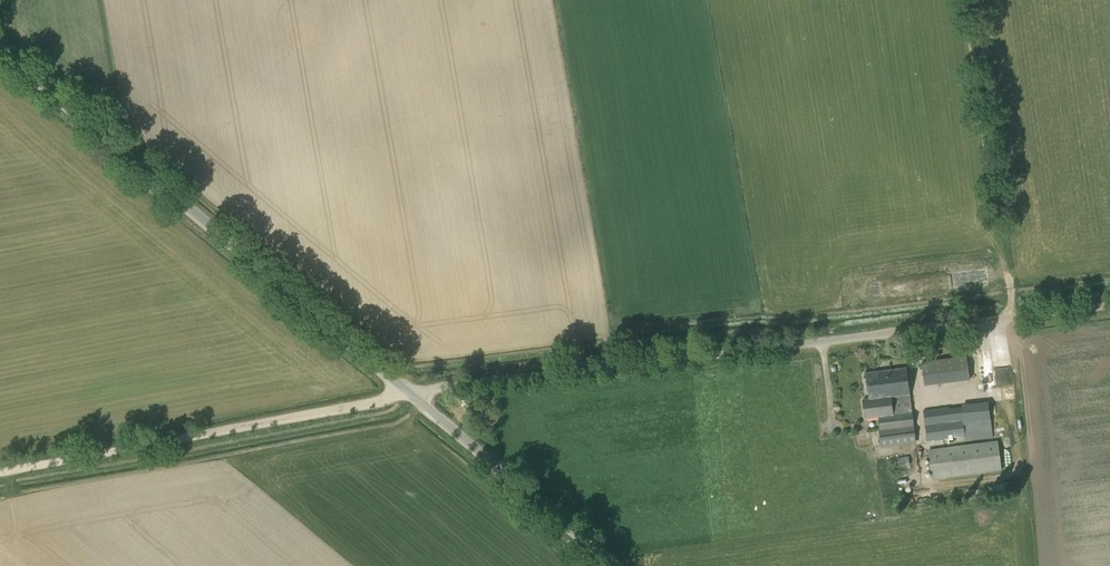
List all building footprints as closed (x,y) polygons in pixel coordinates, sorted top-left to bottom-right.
[(925,386),(970,380),(967,356),(922,362),(925,386)] [(870,400),(910,395),(907,367),(866,372),(869,399),(870,400)] [(870,400),(869,399),(862,400),(865,419),(879,417),(881,431),(880,431),(882,447),(916,442),(910,395),(870,400)] [(993,438),(989,402),(923,410),(927,442),(966,437),(966,441),(993,438)] [(934,479),(1002,470),(999,441),(930,450),(934,479)] [(899,468),(910,466),(908,456),(898,458),(899,468)]
